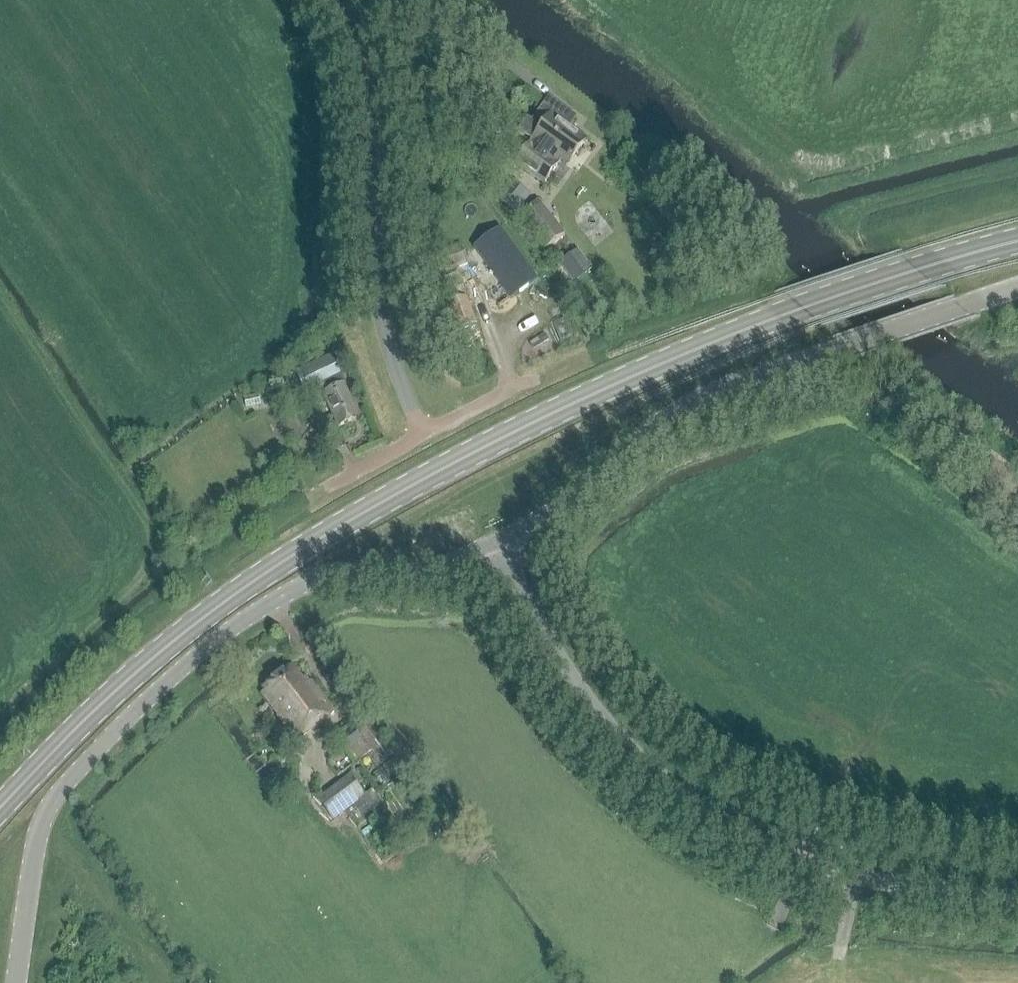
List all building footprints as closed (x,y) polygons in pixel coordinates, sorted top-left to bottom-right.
[(560,161),(567,166),(586,140),(568,127),(574,118),(548,99),(531,123),(527,120),(518,131),(532,141),(517,165),(544,184),(560,161)] [(537,200),(522,218),(546,248),(565,235),(537,200)] [(510,299),(537,280),(499,228),(473,247),(510,299)] [(438,254),(445,273),(468,265),(461,246),(438,254)] [(559,263),(573,283),(592,269),(578,250),(559,263)] [(475,325),(468,306),(470,305),(459,275),(444,280),(453,303),(445,306),(456,332),(475,325)] [(345,385),(346,384),(338,368),(337,368),(332,356),(296,373),(304,391),(325,382),(329,391),(322,393),(337,427),(359,417),(345,385)] [(259,394),(243,397),(245,408),(260,405),(259,394)] [(296,741),(333,713),(310,682),(305,686),(291,667),(263,688),(265,690),(261,694),(296,741)] [(378,738),(367,721),(355,729),(367,747),(376,759),(387,750),(378,738)] [(338,742),(344,751),(360,740),(354,731),(338,742)] [(317,802),(331,821),(364,796),(349,777),(317,802)]
